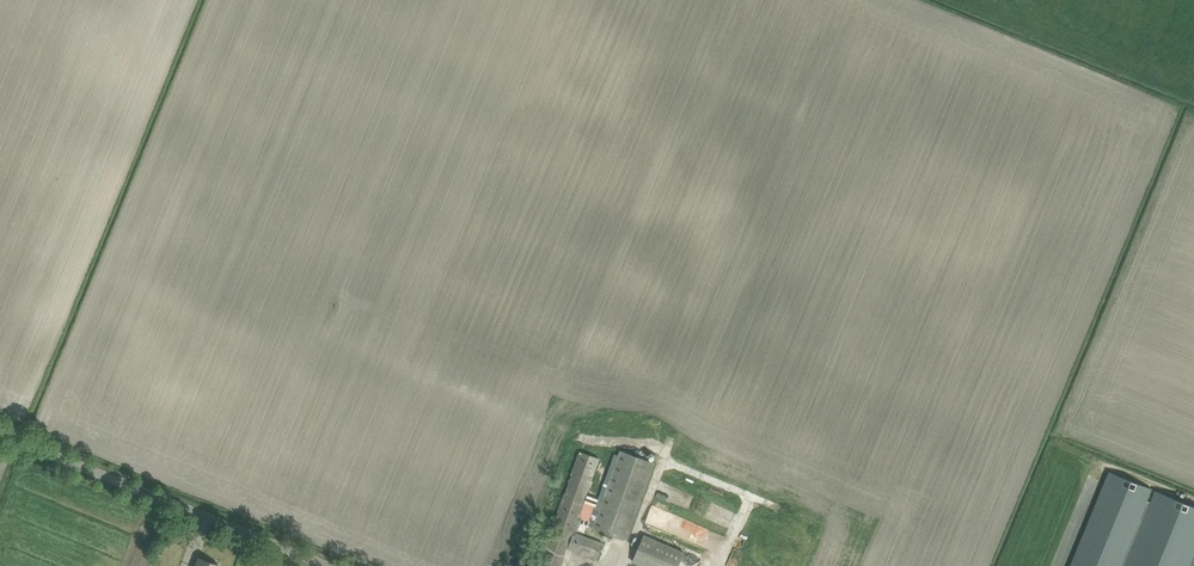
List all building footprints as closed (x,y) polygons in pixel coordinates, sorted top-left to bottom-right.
[(587,525),(593,527),(627,539),(654,462),(620,450),(595,522),(589,519),(587,525)] [(538,565),(561,565),(568,548),(597,559),(604,542),(575,531),(601,458),(581,451),(538,565)] [(1073,565),(1193,565),(1193,503),(1167,493),(1161,507),(1138,497),(1143,483),(1121,474),(1115,488),(1106,485),(1073,565)] [(642,565),(679,565),(685,552),(645,534),(632,562),(642,565)] [(195,565),(218,565),(219,565),(198,557),(195,565)]
